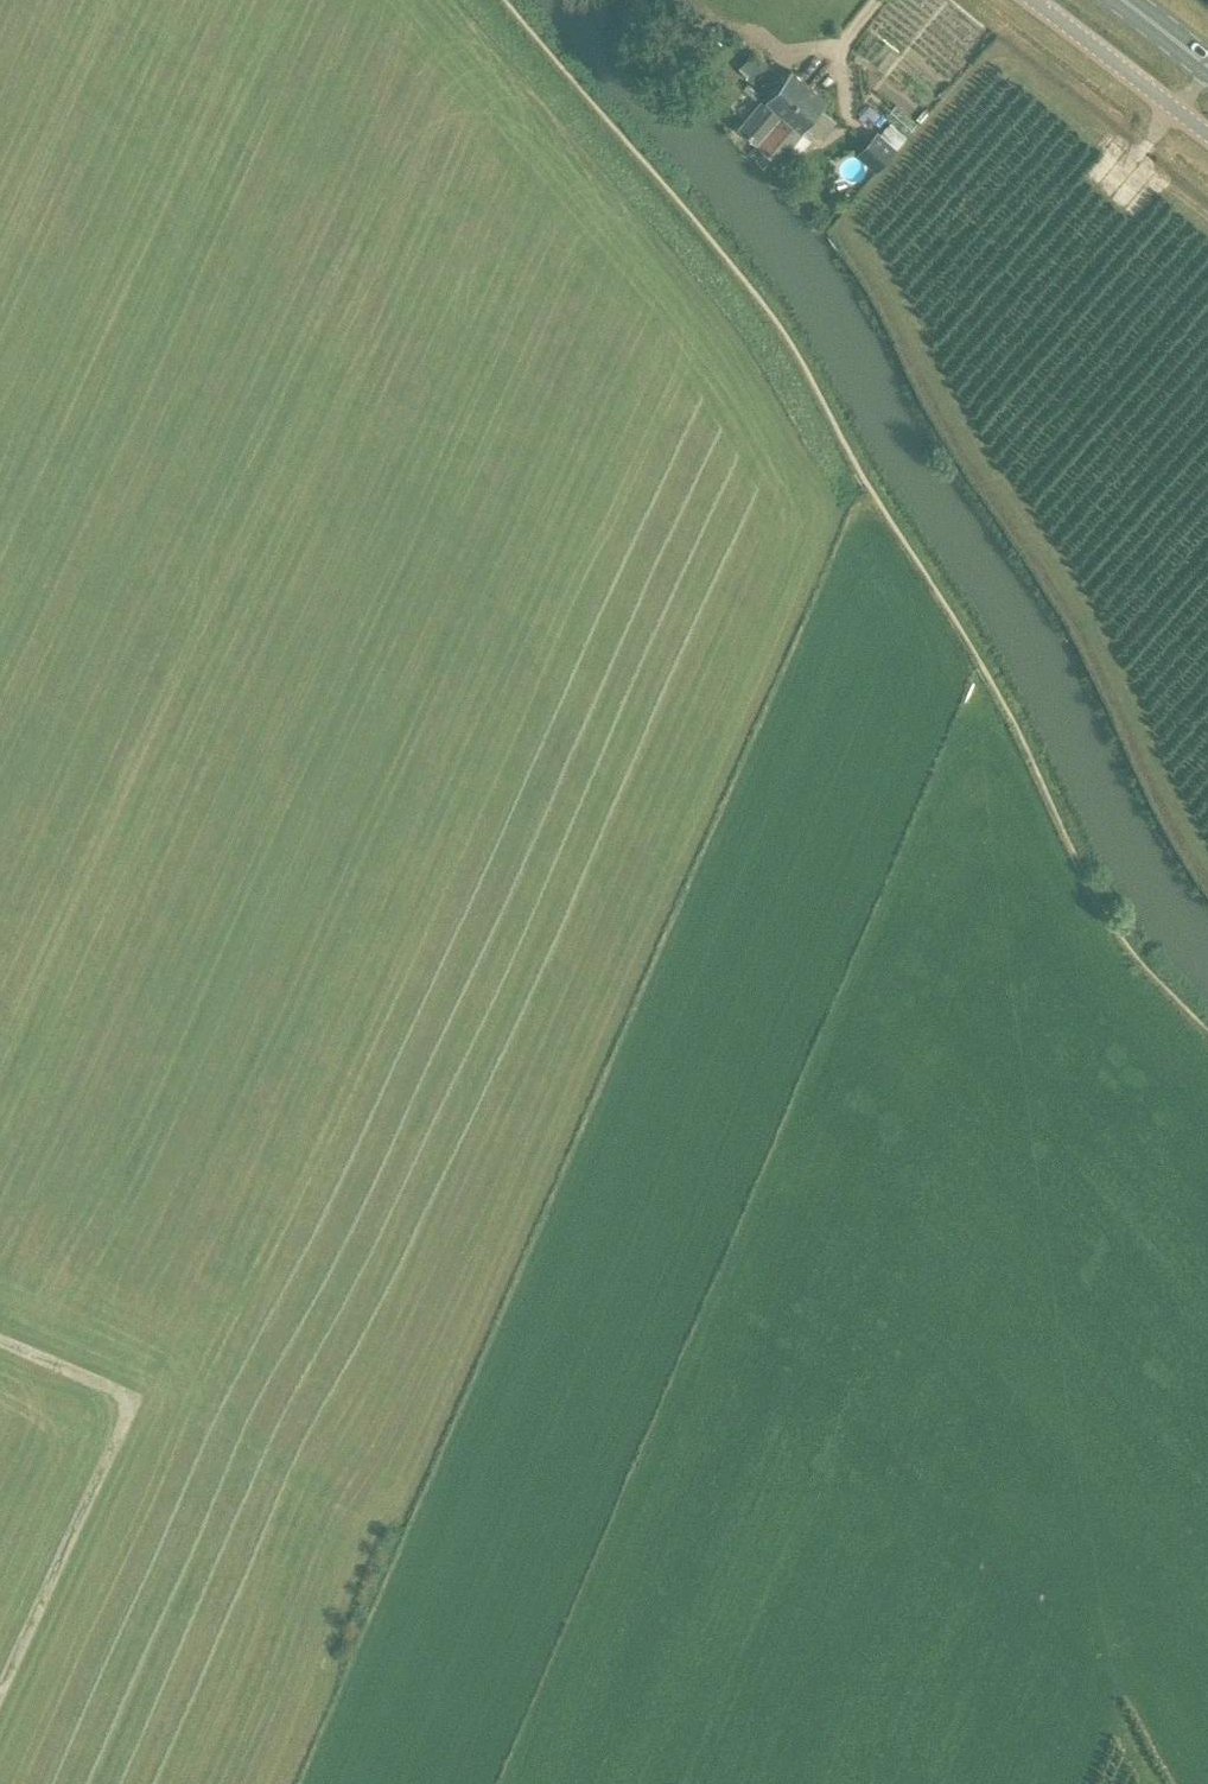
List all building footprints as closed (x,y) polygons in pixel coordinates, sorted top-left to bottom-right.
[(778,111),(783,115),(808,85),(791,71),(762,105),(760,103),(739,128),(753,140),(778,111)] [(759,144),(777,159),(787,168),(812,138),(801,129),(805,124),(821,138),(835,121),(819,107),(825,100),(808,85),(783,115),(759,144)] [(859,154),(877,170),(896,148),(878,132),(859,154)]
